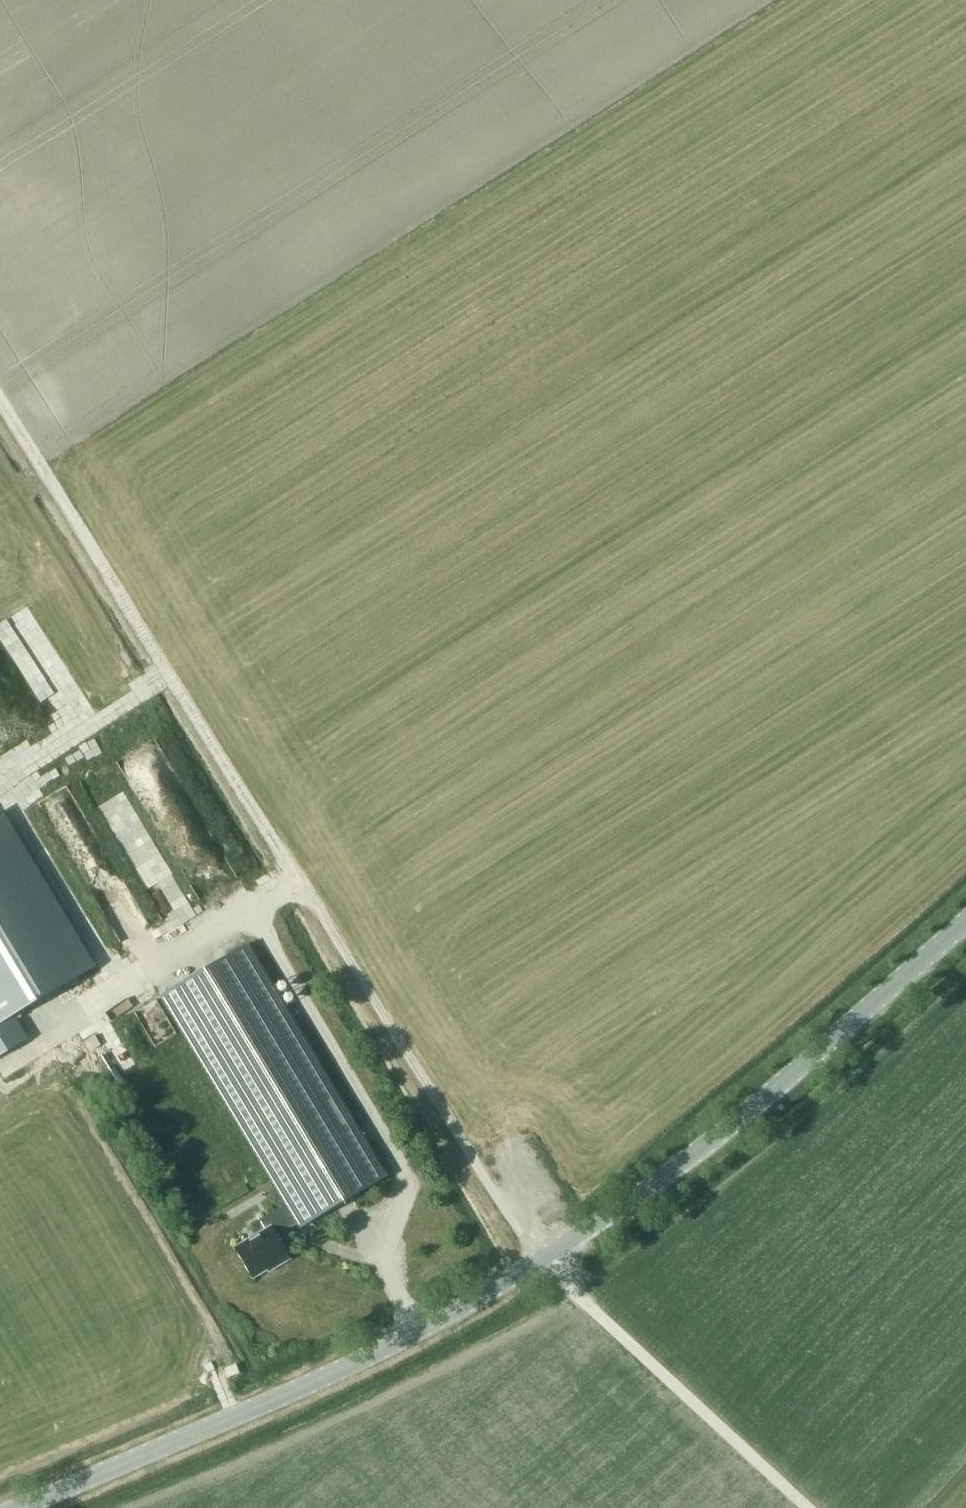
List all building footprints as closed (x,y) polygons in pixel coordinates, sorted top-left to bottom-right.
[(52,821),(81,808),(72,786),(42,799),(52,821)] [(164,916),(192,901),(136,797),(108,811),(164,916)] [(0,812),(0,1055),(26,1040),(12,1017),(94,968),(0,812)] [(299,1223),(302,1227),(389,1177),(251,944),(164,996),(288,1204),(262,1220),(267,1229),(237,1247),(255,1278),(270,1269),(271,1270),(292,1258),(279,1236),(299,1223)]
